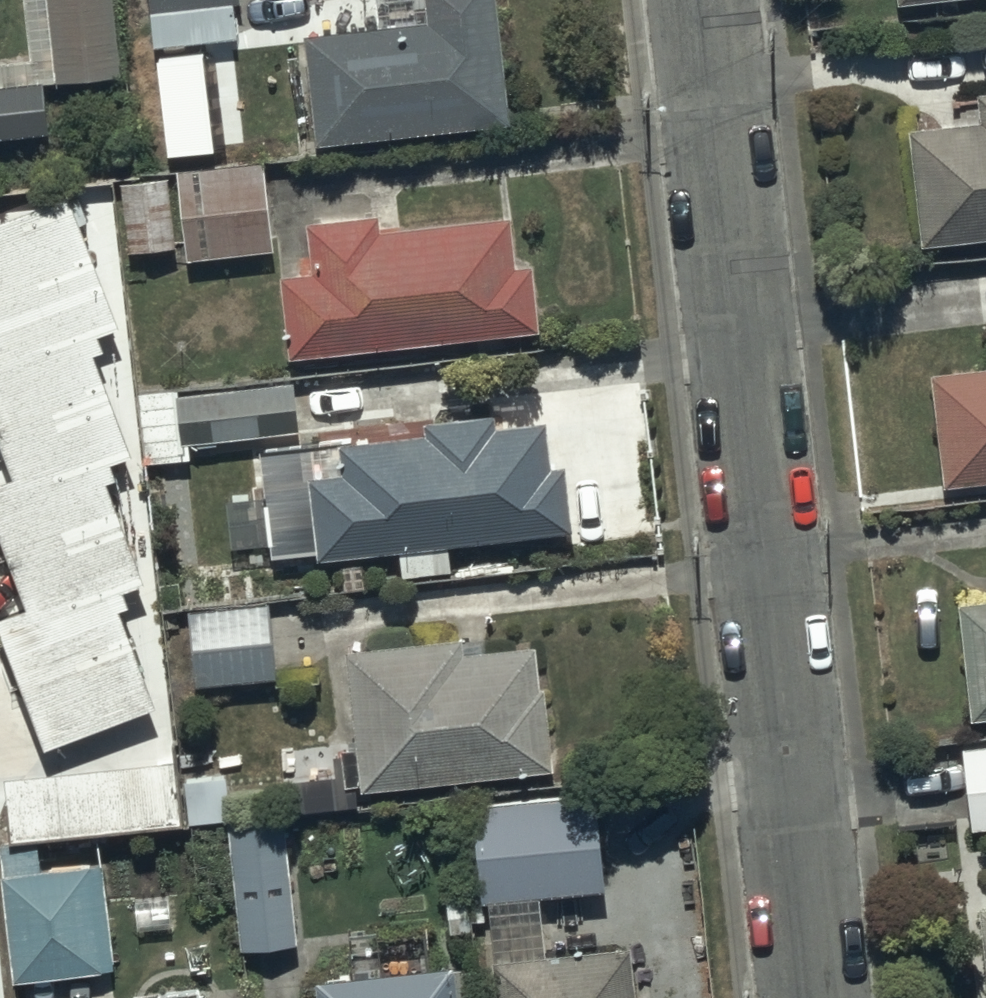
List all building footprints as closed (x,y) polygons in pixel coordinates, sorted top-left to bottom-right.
[(115,52),(110,0),(21,0),(25,38),(0,40),(0,112),(43,108),(38,59),(115,52)] [(148,27),(233,18),(231,0),(145,0),(148,27)] [(492,0),(354,0),(297,6),(309,116),(503,95),(492,0)] [(985,3),(985,0),(900,0),(901,12),(985,3)] [(985,212),(985,65),(970,67),(973,95),(901,103),(914,219),(985,212)] [(183,242),(270,229),(259,155),(172,168),(183,242)] [(124,233),(171,227),(163,158),(115,164),(124,233)] [(0,187),(0,434),(7,451),(0,454),(0,529),(20,582),(0,590),(0,625),(38,724),(152,681),(113,582),(123,578),(118,563),(139,555),(100,453),(110,449),(104,434),(126,425),(87,325),(98,320),(92,305),(113,297),(62,164),(0,187)] [(273,248),(283,332),(533,304),(526,236),(510,238),(504,188),(374,202),(372,186),(299,195),(305,245),(273,248)] [(985,457),(985,341),(924,348),(937,462),(985,457)] [(185,425),(295,412),(289,362),(175,375),(174,370),(133,375),(142,447),(186,441),(185,425)] [(444,521),(567,507),(559,439),(546,440),(541,394),(491,400),(489,387),(416,396),(418,408),(292,422),(297,466),(303,465),(311,536),(393,526),(397,562),(448,556),(444,521)] [(985,693),(985,573),(951,577),(964,695),(985,693)] [(190,665),(271,657),(264,581),(182,589),(190,665)] [(354,766),(548,744),(538,659),(534,660),(530,618),(456,626),(454,611),(339,624),(350,724),(336,726),(340,764),(354,762),(354,766)] [(957,729),(967,811),(985,809),(985,726),(957,729)] [(177,800),(170,738),(0,756),(0,773),(5,818),(177,800)] [(226,798),(221,753),(179,758),(184,803),(226,798)] [(275,794),(337,788),(334,755),(271,762),(275,794)] [(477,880),(599,867),(589,769),(466,783),(477,880)] [(236,931),(293,925),(279,795),(222,802),(236,931)] [(9,963),(113,950),(99,842),(37,850),(33,823),(0,827),(0,895),(9,963)] [(442,884),(446,917),(468,915),(464,882),(442,884)] [(470,910),(482,909),(480,887),(468,888),(470,910)] [(624,917),(485,933),(492,997),(633,997),(624,917)] [(447,938),(308,954),(314,997),(454,997),(447,938)]
